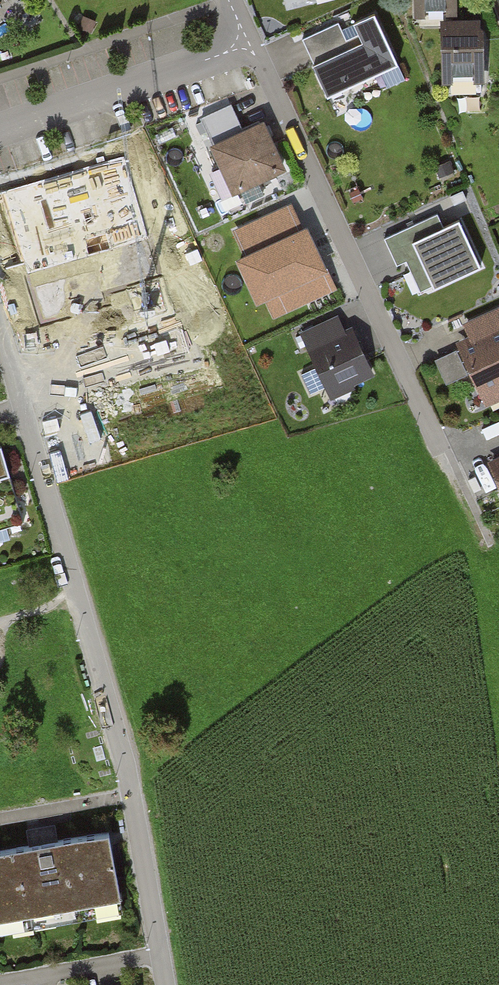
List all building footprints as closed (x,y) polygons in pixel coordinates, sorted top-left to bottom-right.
[(405,11),(447,11),(447,0),(405,0),(405,11)] [(344,23),(310,39),(319,58),(312,61),(327,95),(398,63),(376,14),(359,22),(364,34),(352,39),(344,23)] [(471,22),(431,22),(431,79),(472,79),(471,22)] [(226,103),(190,119),(224,195),(281,169),(257,118),(238,127),(226,103)] [(301,223),(291,202),(234,228),(244,249),(236,252),(256,297),(262,294),(274,319),(338,290),(306,221),(301,223)] [(453,215),(399,240),(423,292),(477,267),(453,215)] [(459,324),(465,338),(451,344),(479,411),(498,402),(498,315),(496,309),(459,324)] [(332,315),(297,331),(327,395),(373,374),(351,328),(341,333),(332,315)] [(21,521),(0,450),(0,528),(21,521)] [(480,461),(498,503),(498,453),(480,461)] [(0,852),(0,919),(123,898),(112,833),(0,852)]
